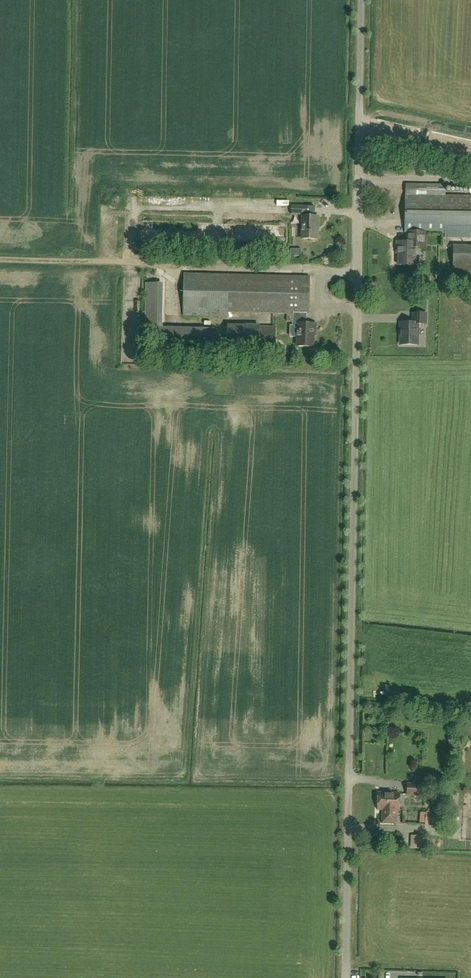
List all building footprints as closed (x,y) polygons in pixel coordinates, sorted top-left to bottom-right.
[(418,185),(406,185),(406,195),(405,233),(407,233),(407,242),(397,242),(397,254),(399,254),(399,265),(416,266),(416,245),(421,245),(421,233),(445,233),(445,238),(470,238),(470,196),(446,196),(446,185),(418,185)] [(293,215),(309,216),(309,206),(293,206),(293,215)] [(108,221),(117,221),(117,209),(108,209),(108,221)] [(302,217),(303,239),(318,239),(318,227),(319,227),(319,216),(302,217)] [(470,266),(470,249),(470,242),(453,243),(454,267),(470,266)] [(229,312),(287,314),(288,322),(293,322),(293,325),(298,326),(298,347),(315,347),(315,336),(317,336),(317,324),(307,324),(307,314),(309,314),(310,277),(185,273),(183,315),(228,317),(229,312)] [(165,280),(150,281),(152,324),(167,324),(165,280)] [(413,323),(401,323),(400,331),(402,331),(402,338),(400,339),(400,343),(402,344),(402,345),(418,345),(418,324),(426,325),(426,313),(413,313),(413,323)] [(228,350),(276,351),(276,327),(228,326),(228,350)] [(408,784),(408,795),(426,795),(426,784),(408,784)] [(400,794),(379,794),(379,810),(385,810),(385,812),(383,812),(383,824),(397,824),(398,810),(400,810),(400,794)] [(445,812),(440,812),(427,811),(426,813),(420,813),(419,823),(426,823),(426,825),(437,826),(437,830),(444,830),(445,812)] [(422,834),(412,834),(413,848),(423,847),(422,834)]
